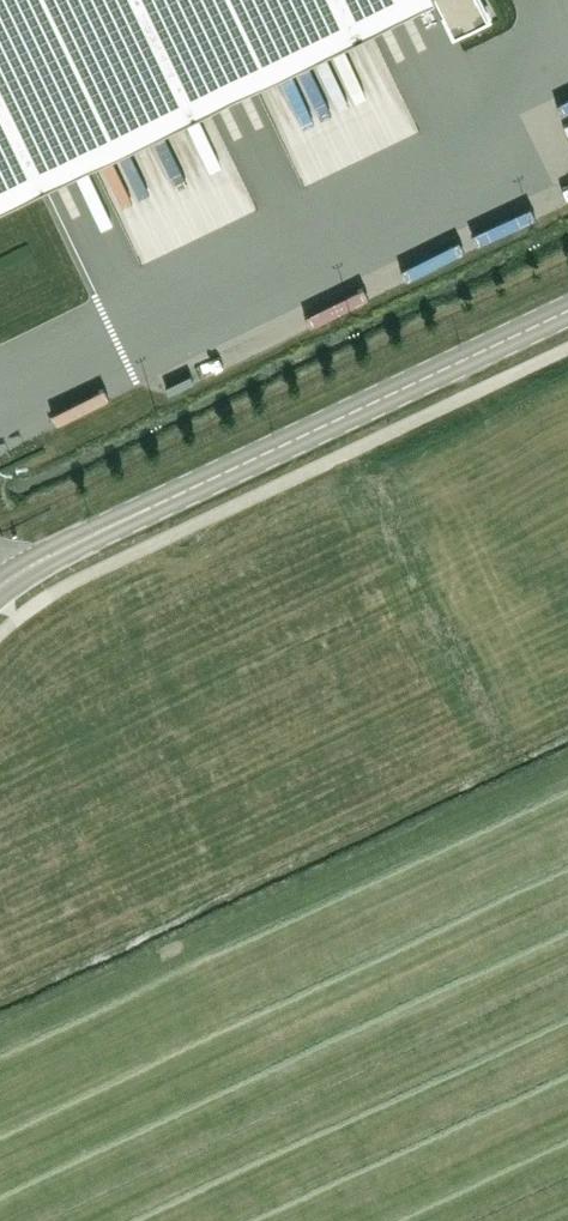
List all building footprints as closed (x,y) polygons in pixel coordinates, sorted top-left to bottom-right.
[(88,155),(366,21),(410,0),(0,0),(0,198),(88,155)] [(443,9),(453,30),(487,14),(481,0),(439,0),(443,9)]
